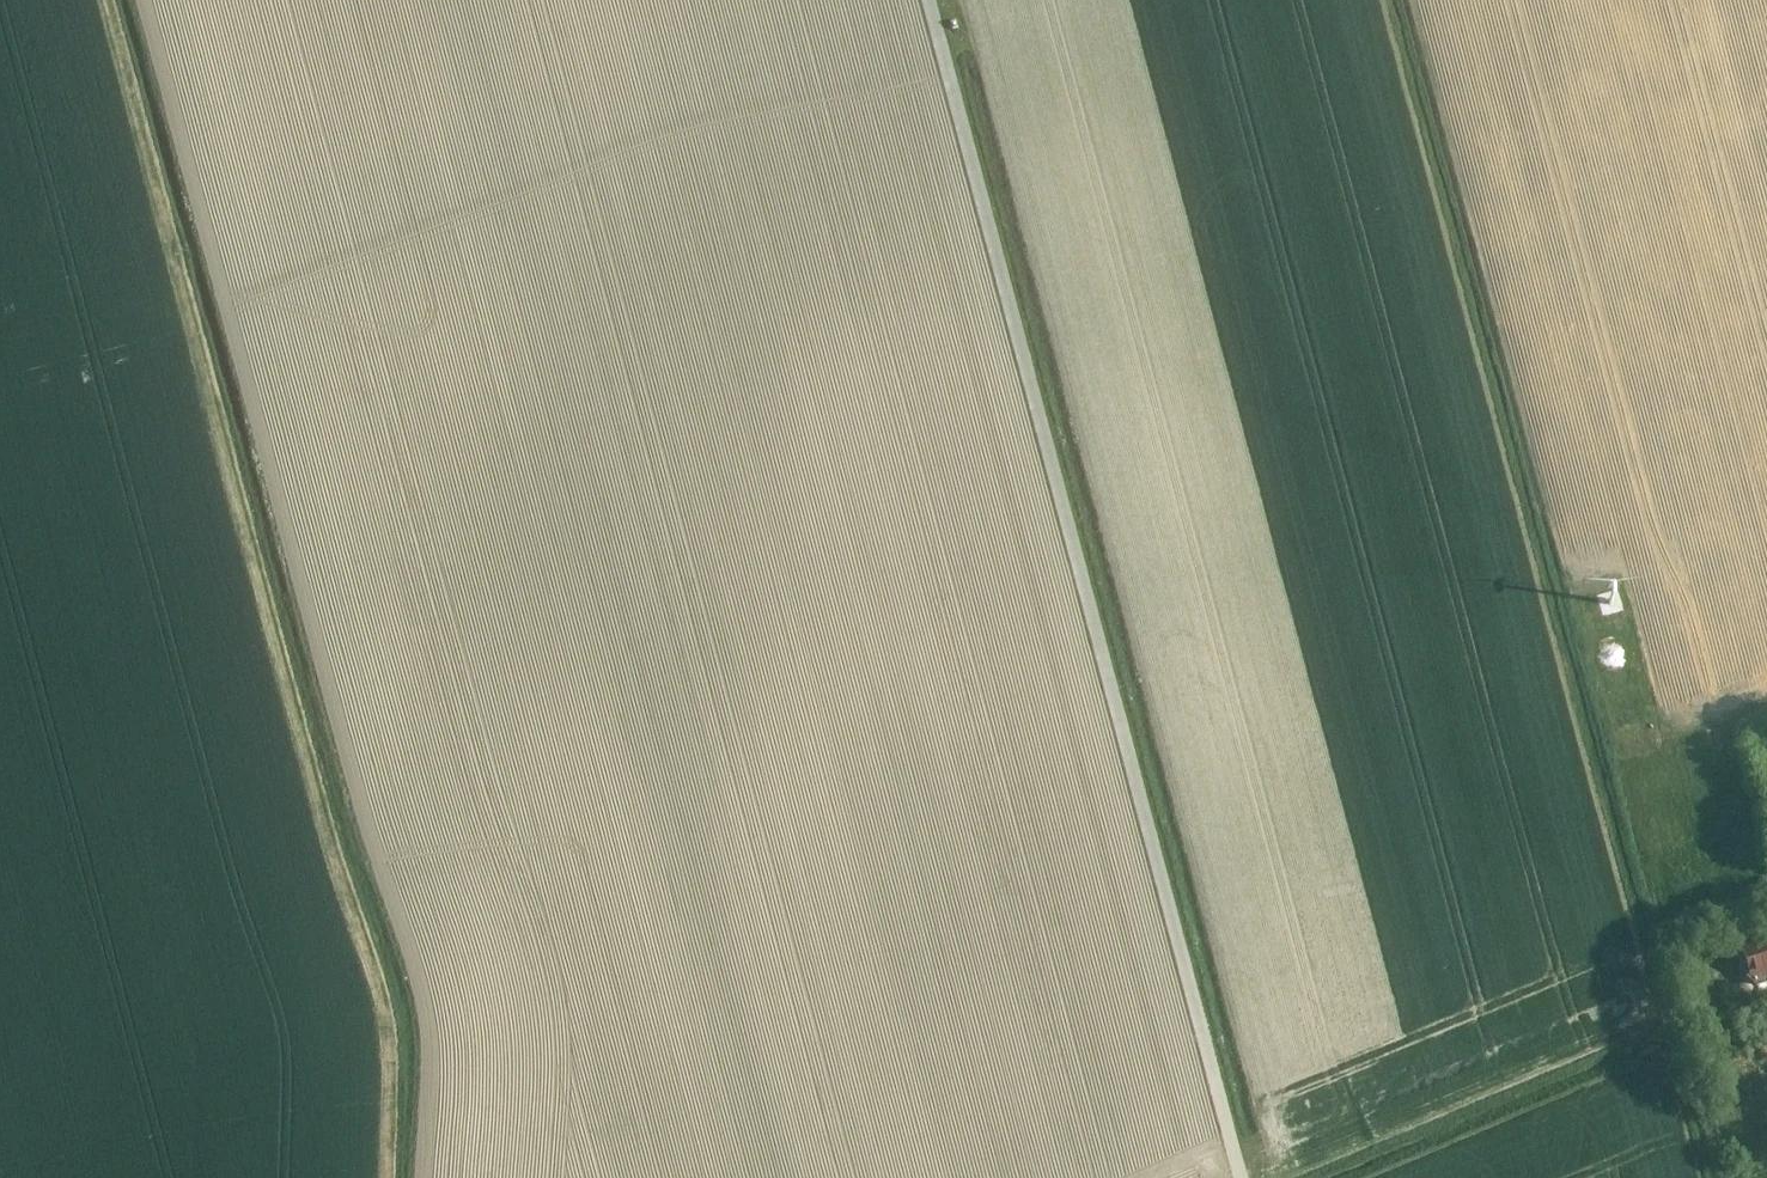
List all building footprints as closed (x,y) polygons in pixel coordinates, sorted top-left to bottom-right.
[(1755,967),(1766,966),(1766,946),(1754,947),(1755,967)]
